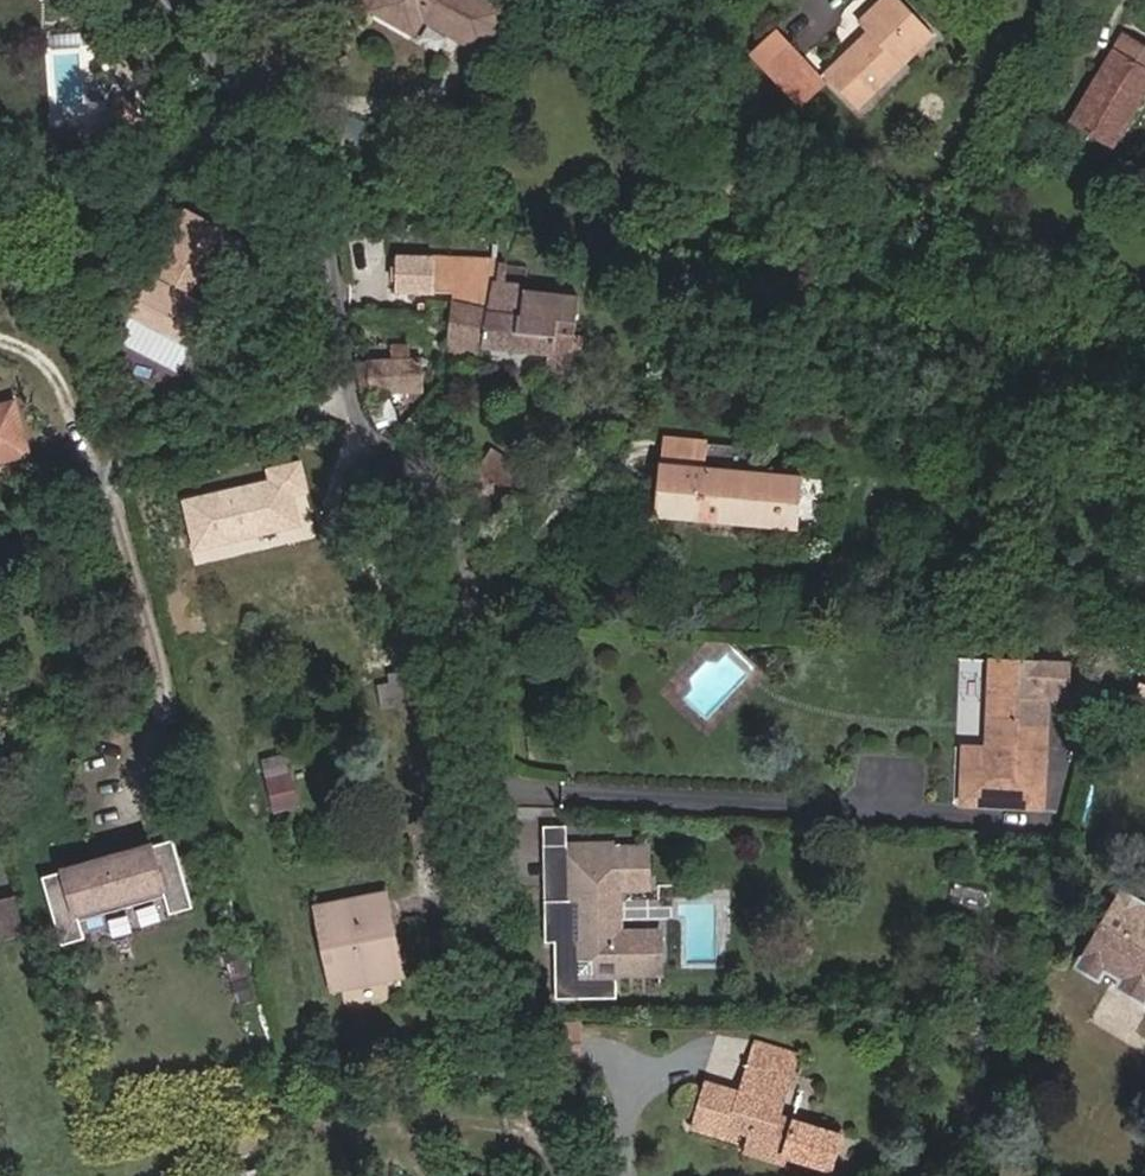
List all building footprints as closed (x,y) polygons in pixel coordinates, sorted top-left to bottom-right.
[(483,0),(366,0),(362,8),(405,32),(412,18),(468,50),(494,6),(483,0)] [(928,63),(955,36),(917,0),(906,0),(876,33),(887,40),(928,63)] [(880,112),(928,63),(887,40),(846,80),(880,112)] [(793,42),(771,66),(824,117),(847,93),(793,42)] [(1136,144),(1144,149),(1144,53),(1133,46),(1082,138),(1124,163),(1136,144)] [(118,126),(105,110),(63,144),(76,160),(118,126)] [(326,136),(332,116),(318,111),(311,132),(326,136)] [(344,142),(351,122),(336,117),(329,137),(344,142)] [(193,230),(169,218),(123,308),(179,337),(227,247),(203,235),(200,240),(190,235),(193,230)] [(454,292),(453,300),(490,306),(493,281),(468,278),(468,265),(457,265),(457,273),(432,271),(433,258),(397,254),(393,286),(454,292)] [(457,273),(457,265),(458,260),(433,258),(432,271),(457,273)] [(493,281),(490,306),(485,347),(553,355),(557,301),(521,297),(523,285),(493,281)] [(490,306),(453,300),(449,341),(453,342),(469,343),(467,364),(483,365),(485,347),(490,306)] [(432,317),(433,304),(414,302),(413,314),(432,317)] [(450,363),(467,364),(469,343),(453,342),(450,363)] [(420,360),(354,362),(359,402),(366,402),(367,402),(378,433),(400,425),(390,402),(419,401),(421,394),(420,360)] [(25,459),(10,405),(0,407),(0,465),(25,459)] [(521,471),(491,452),(479,471),(509,490),(521,471)] [(182,498),(194,551),(312,523),(297,458),(266,465),(269,478),(182,498)] [(651,466),(645,515),(798,528),(801,480),(651,466)] [(983,663),(981,690),(977,753),(955,751),(951,805),(1025,811),(1034,694),(1058,695),(1060,668),(983,663)] [(432,696),(428,667),(394,673),(395,682),(383,684),(387,703),(399,700),(399,702),(432,696)] [(292,772),(287,752),(264,757),(269,778),(292,772)] [(164,839),(34,877),(53,945),(76,938),(69,913),(154,888),(161,914),(184,907),(164,839)] [(607,944),(608,898),(640,899),(641,860),(609,859),(609,853),(569,853),(568,908),(539,908),(538,949),(547,949),(546,1006),(650,1008),(651,945),(607,944)] [(383,926),(395,924),(388,891),(360,897),(361,902),(320,910),(335,987),(393,976),(383,926)] [(1139,921),(1144,909),(1122,896),(1082,975),(1103,990),(1111,977),(1129,986),(1144,995),(1144,924),(1139,921)] [(0,913),(0,944),(18,941),(12,911),(0,913)] [(383,926),(393,976),(405,974),(395,924),(383,926)] [(1129,986),(1122,998),(1144,1010),(1144,995),(1129,986)] [(759,1055),(752,1075),(791,1087),(796,1066),(759,1055)] [(779,1125),(791,1087),(752,1075),(740,1103),(706,1092),(694,1132),(738,1145),(743,1137),(755,1139),(752,1150),(790,1162),(832,1175),(843,1144),(779,1125)] [(790,1162),(752,1150),(748,1163),(784,1174),(790,1162)] [(260,1160),(227,1168),(229,1175),(264,1175),(260,1160)]
